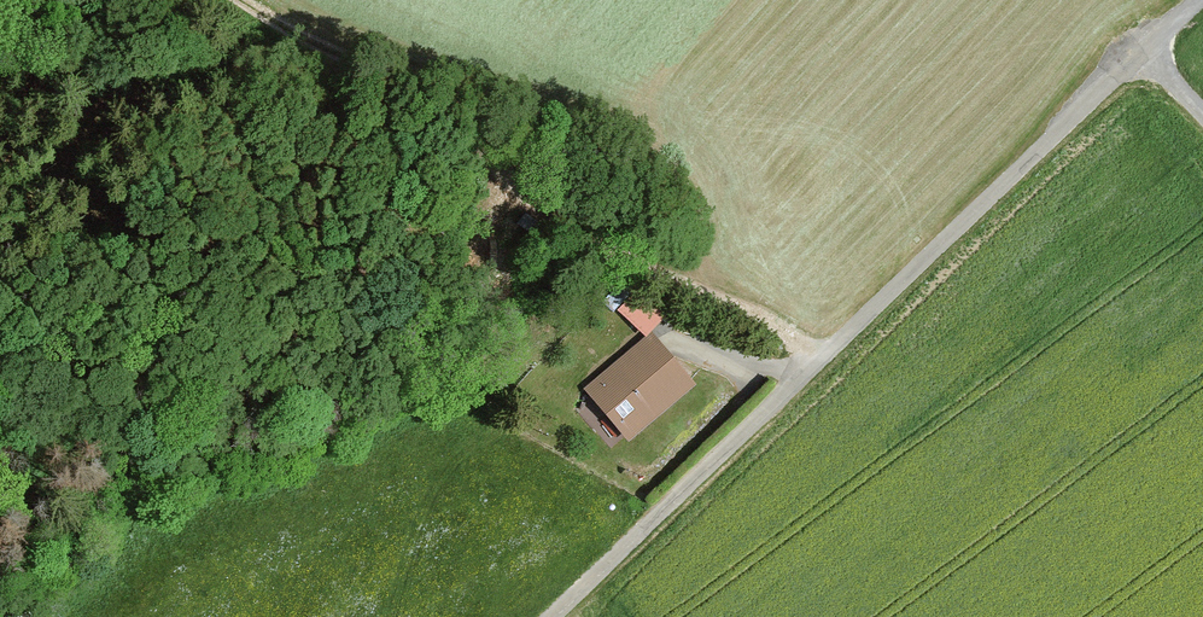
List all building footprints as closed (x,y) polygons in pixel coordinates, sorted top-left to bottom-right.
[(687,384),(660,352),(655,356),(646,345),(593,390),(629,433),(687,384)]
